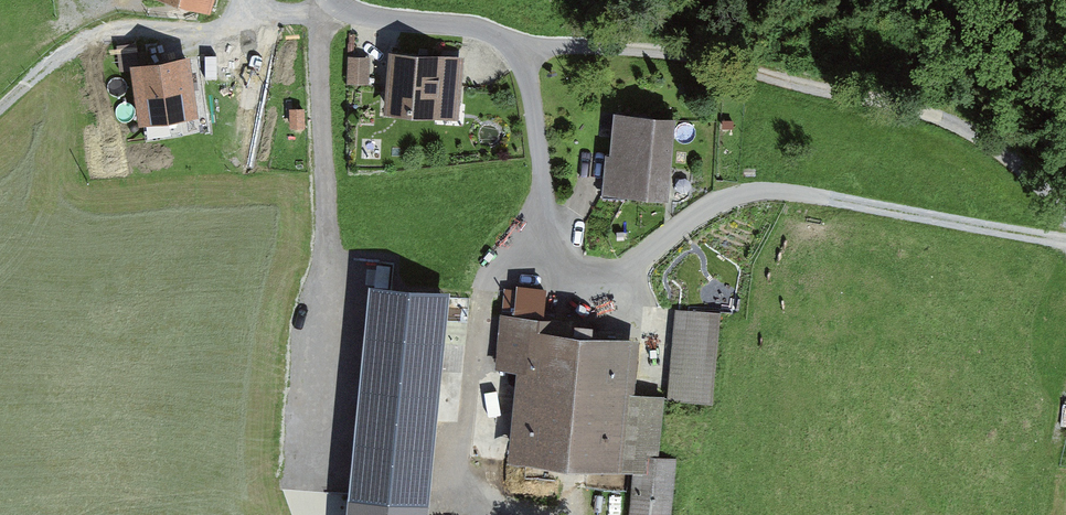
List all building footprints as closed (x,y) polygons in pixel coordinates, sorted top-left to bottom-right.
[(209,8),(212,0),(183,0),(209,8)] [(390,107),(455,114),(461,62),(395,55),(390,107)] [(350,56),(349,79),(367,80),(369,57),(350,56)] [(139,119),(193,112),(187,63),(133,69),(139,119)] [(605,195),(667,201),(675,120),(613,114),(605,195)] [(370,283),(346,514),(426,514),(449,291),(370,283)] [(666,399),(713,404),(722,316),(675,311),(666,399)] [(635,472),(631,514),(666,514),(672,461),(659,460),(666,399),(636,396),(642,342),(556,333),(557,322),(503,317),(497,369),(523,372),(514,460),(635,472)]
